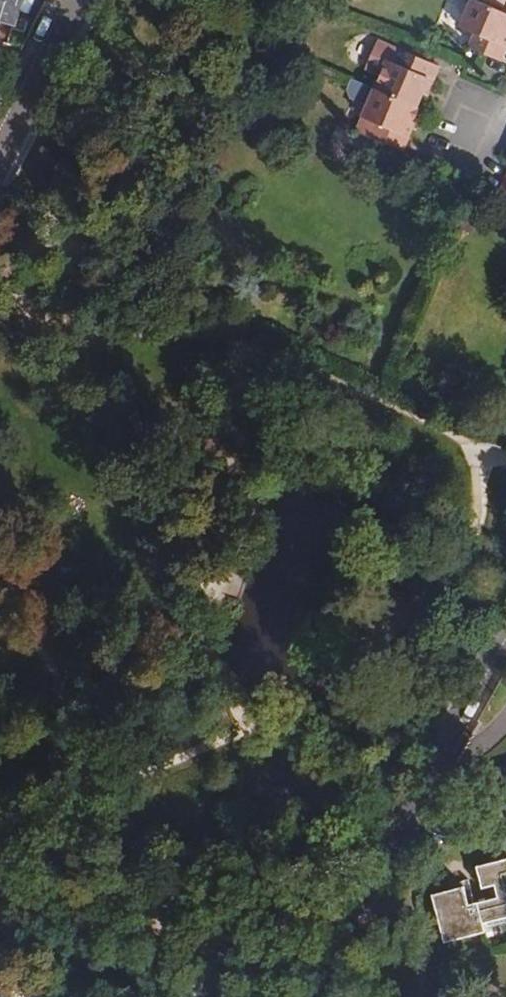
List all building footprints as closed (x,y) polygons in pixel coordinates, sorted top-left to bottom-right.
[(12,23),(19,0),(0,0),(0,19),(12,23)] [(505,48),(505,14),(473,0),(472,0),(471,1),(460,29),(476,36),(470,49),(500,62),(505,48)] [(417,107),(428,80),(433,81),(439,68),(407,53),(404,59),(374,47),(366,66),(382,73),(373,92),(420,111),(421,109),(417,107)] [(402,152),(420,111),(373,92),(356,132),(402,152)] [(432,895),(444,943),(485,933),(483,925),(505,919),(505,859),(476,867),(482,890),(495,886),(499,898),(470,905),(464,887),(432,895)]
